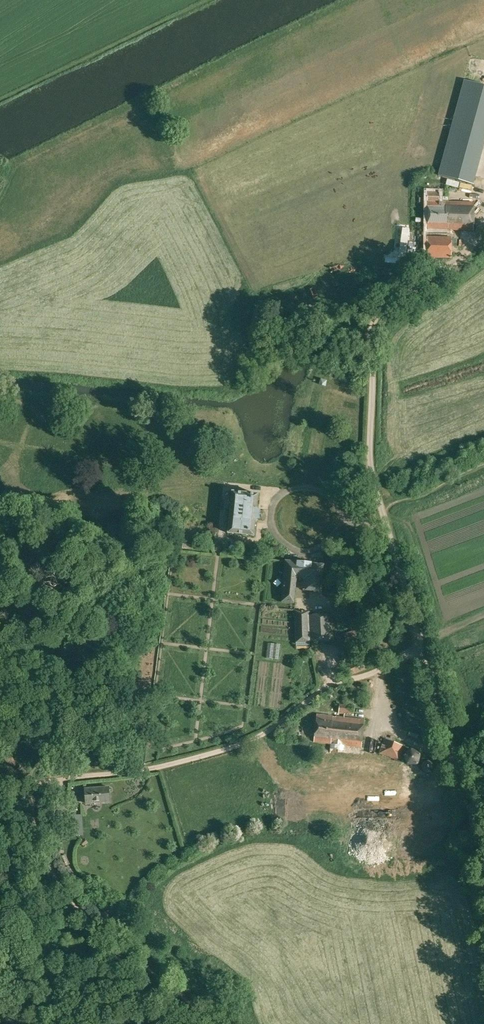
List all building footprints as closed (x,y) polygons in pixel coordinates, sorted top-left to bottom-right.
[(483,105),(483,86),(464,81),(439,176),(463,183),(483,105)] [(427,229),(472,230),(473,202),(438,201),(439,193),(429,192),(427,229)] [(427,257),(451,258),(452,236),(428,236),(427,257)] [(228,533),(254,536),(255,521),(256,521),(258,519),(259,511),(258,511),(257,509),(256,509),(258,495),(232,492),(228,533)] [(281,602),(294,603),(297,577),(303,578),(302,589),(305,589),(305,590),(321,592),(324,564),(285,561),(281,602)] [(294,612),(296,643),(333,641),(332,614),(309,615),(309,611),(294,612)] [(343,634),(346,642),(357,638),(354,630),(343,634)] [(198,637),(204,645),(211,638),(204,631),(198,637)] [(348,664),(352,675),(370,668),(367,658),(348,664)] [(338,714),(353,715),(354,705),(339,704),(338,714)] [(318,794),(394,803),(397,775),(344,768),(344,763),(351,764),(353,747),(346,746),(346,745),(361,747),(364,720),(336,716),(336,717),(333,717),(333,716),(317,714),(314,742),(329,743),(326,766),(322,766),(318,794)] [(379,753),(399,761),(405,746),(384,738),(379,753)] [(403,756),(407,765),(416,764),(420,756),(411,749),(403,756)] [(440,780),(440,772),(432,773),(432,781),(440,780)] [(85,789),(86,804),(109,802),(108,787),(85,789)] [(394,869),(405,868),(404,852),(393,853),(394,869)]
